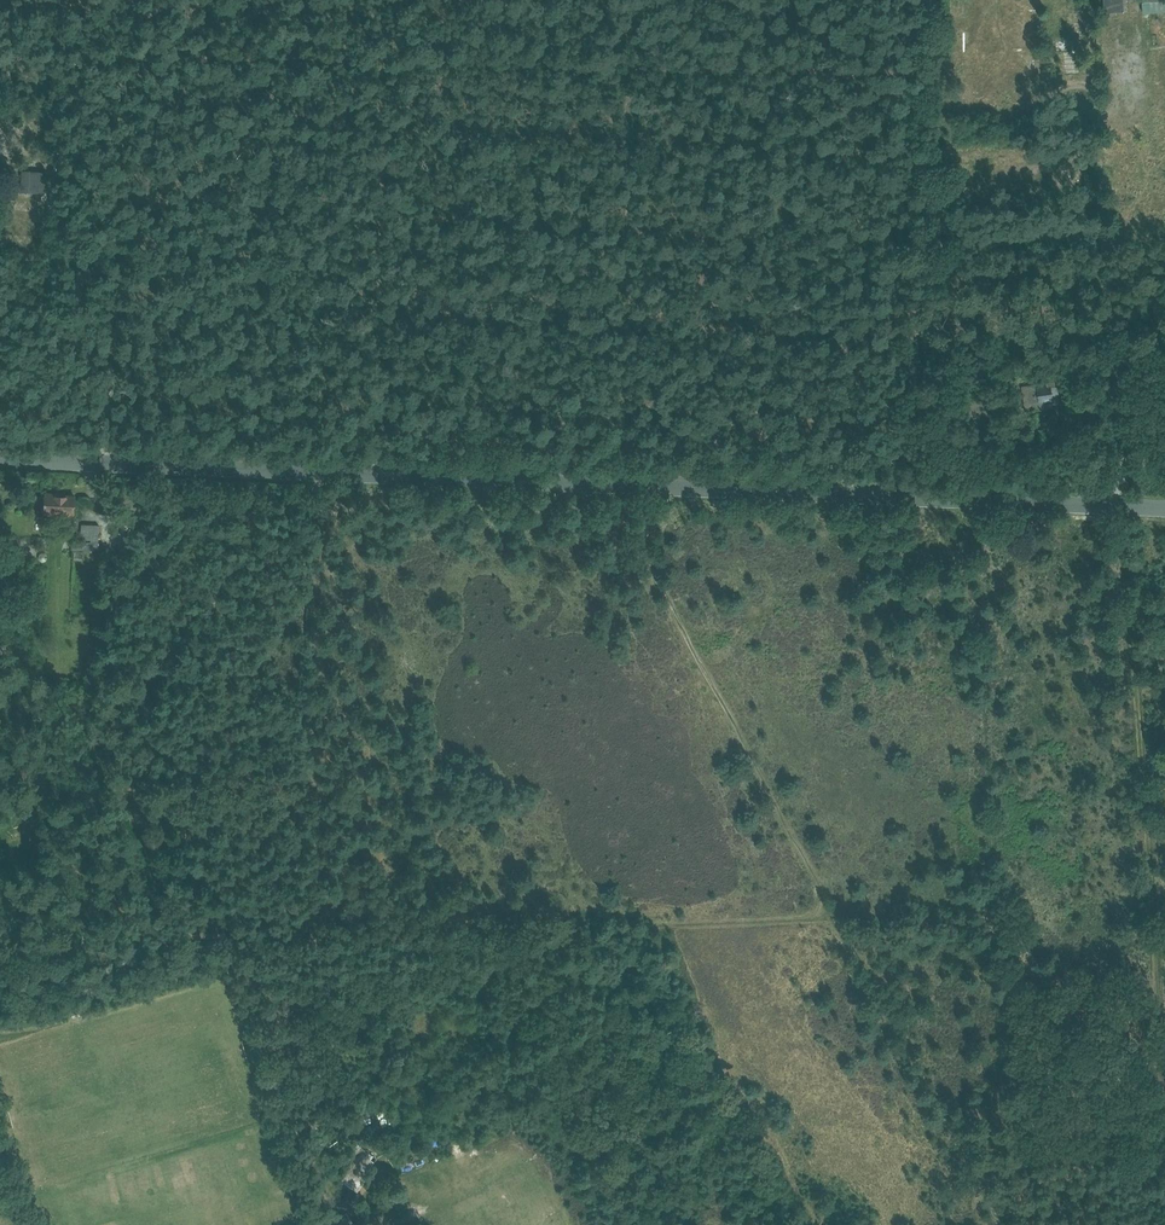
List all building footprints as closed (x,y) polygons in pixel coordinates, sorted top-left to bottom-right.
[(953,18),(962,18),(960,0),(951,0),(953,18)] [(1104,13),(1124,12),(1128,12),(1127,3),(1135,2),(1135,0),(1103,0),(1104,13)] [(1143,15),(1164,13),(1164,0),(1142,0),(1143,15)] [(1072,12),(1075,46),(1084,45),(1081,11),(1072,12)] [(1056,51),(1069,50),(1068,39),(1055,40),(1056,51)] [(1083,102),(1069,103),(1069,117),(1084,116),(1083,102)] [(44,195),(46,173),(21,172),(20,194),(44,195)] [(35,239),(36,253),(47,252),(47,239),(35,239)] [(1043,359),(1030,359),(1031,371),(1044,371),(1043,359)] [(1093,369),(1087,369),(1087,372),(1086,372),(1086,380),(1095,380),(1094,372),(1093,372),(1093,369)] [(972,384),(986,383),(986,376),(971,376),(972,384)] [(1035,385),(1021,387),(1025,412),(1041,409),(1041,412),(1054,410),(1054,407),(1060,406),(1058,387),(1055,388),(1054,382),(1035,385)] [(1101,425),(1101,417),(1085,417),(1085,425),(1101,425)] [(59,495),(44,495),(44,512),(37,512),(37,522),(63,523),(63,525),(74,526),(75,497),(59,497),(59,495)] [(102,526),(81,525),(80,540),(90,541),(90,543),(71,543),(71,551),(80,551),(80,553),(73,553),(73,559),(82,559),(83,551),(101,551),(102,526)] [(340,1182),(357,1194),(366,1181),(364,1179),(377,1158),(356,1145),(343,1166),(348,1170),(340,1182)] [(416,1172),(424,1168),(421,1162),(413,1166),(416,1172)] [(337,1212),(316,1224),(345,1224),(337,1212)]
